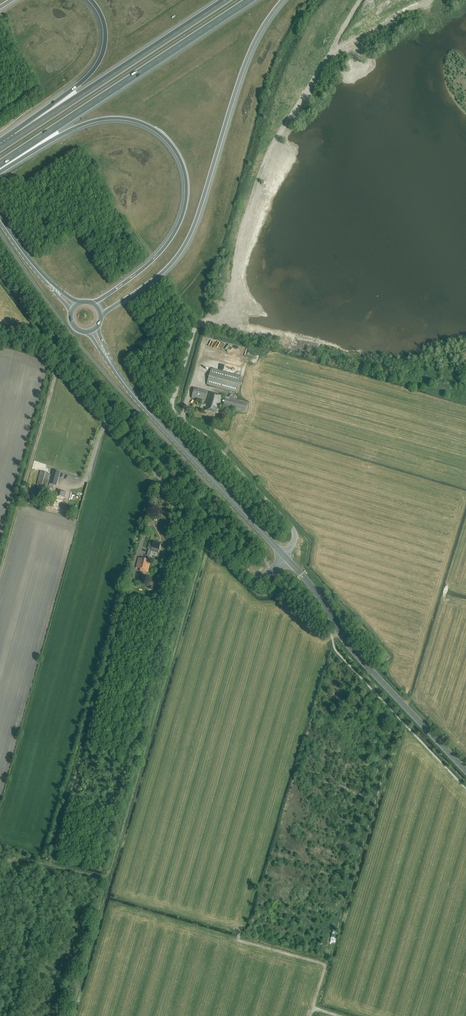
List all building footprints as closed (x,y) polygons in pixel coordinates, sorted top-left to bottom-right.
[(240,377),(211,369),(207,384),(236,392),(240,377)] [(208,392),(194,388),(192,397),(205,401),(208,392)] [(209,392),(206,405),(205,404),(202,403),(201,405),(204,406),(206,407),(205,411),(216,413),(217,408),(218,408),(222,396),(209,392)] [(223,407),(245,413),(248,402),(247,402),(248,400),(238,397),(237,399),(234,399),(235,395),(230,393),(229,397),(226,396),(223,407)] [(53,470),(49,484),(55,486),(59,472),(53,470)] [(51,491),(52,487),(47,486),(50,474),(41,471),(37,487),(51,491)] [(64,502),(67,492),(57,489),(54,501),(57,503),(56,506),(61,507),(63,502),(64,502)] [(161,543),(153,541),(153,543),(150,542),(148,548),(146,559),(139,557),(136,568),(140,569),(140,570),(148,573),(151,560),(149,560),(152,547),(159,549),(161,543)]
